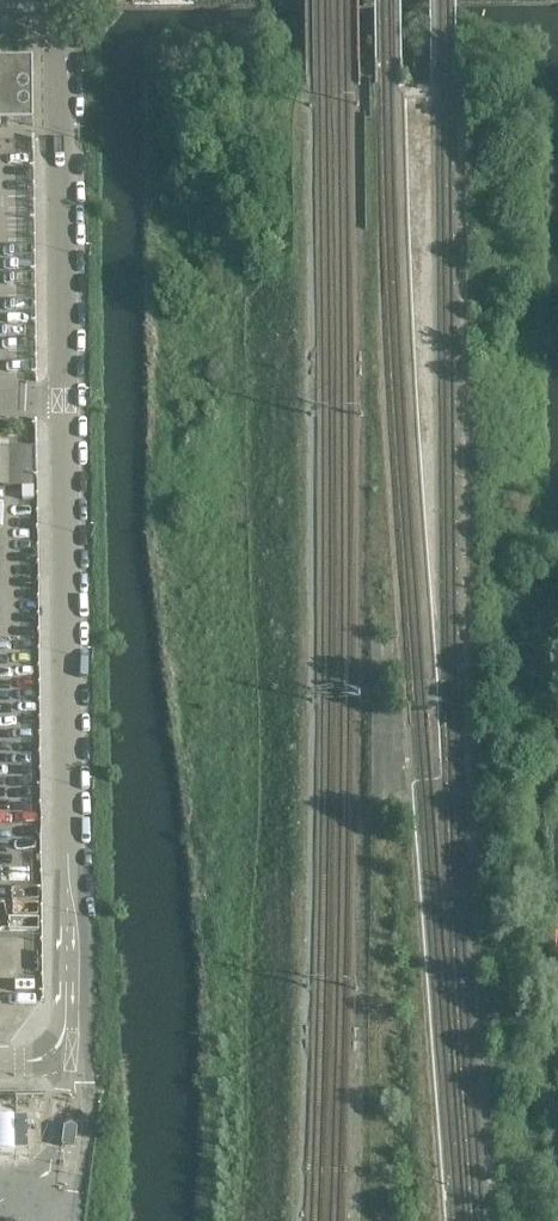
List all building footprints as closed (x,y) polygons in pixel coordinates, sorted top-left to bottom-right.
[(4,482),(39,482),(38,444),(3,445),(4,482)] [(0,1116),(0,1147),(15,1147),(15,1146),(15,1123),(16,1123),(16,1116),(0,1116)] [(16,1123),(15,1123),(15,1146),(15,1147),(28,1146),(27,1122),(16,1123)] [(76,1146),(78,1130),(72,1125),(64,1128),(62,1144),(63,1144),(64,1143),(75,1145),(74,1146),(76,1146)]
